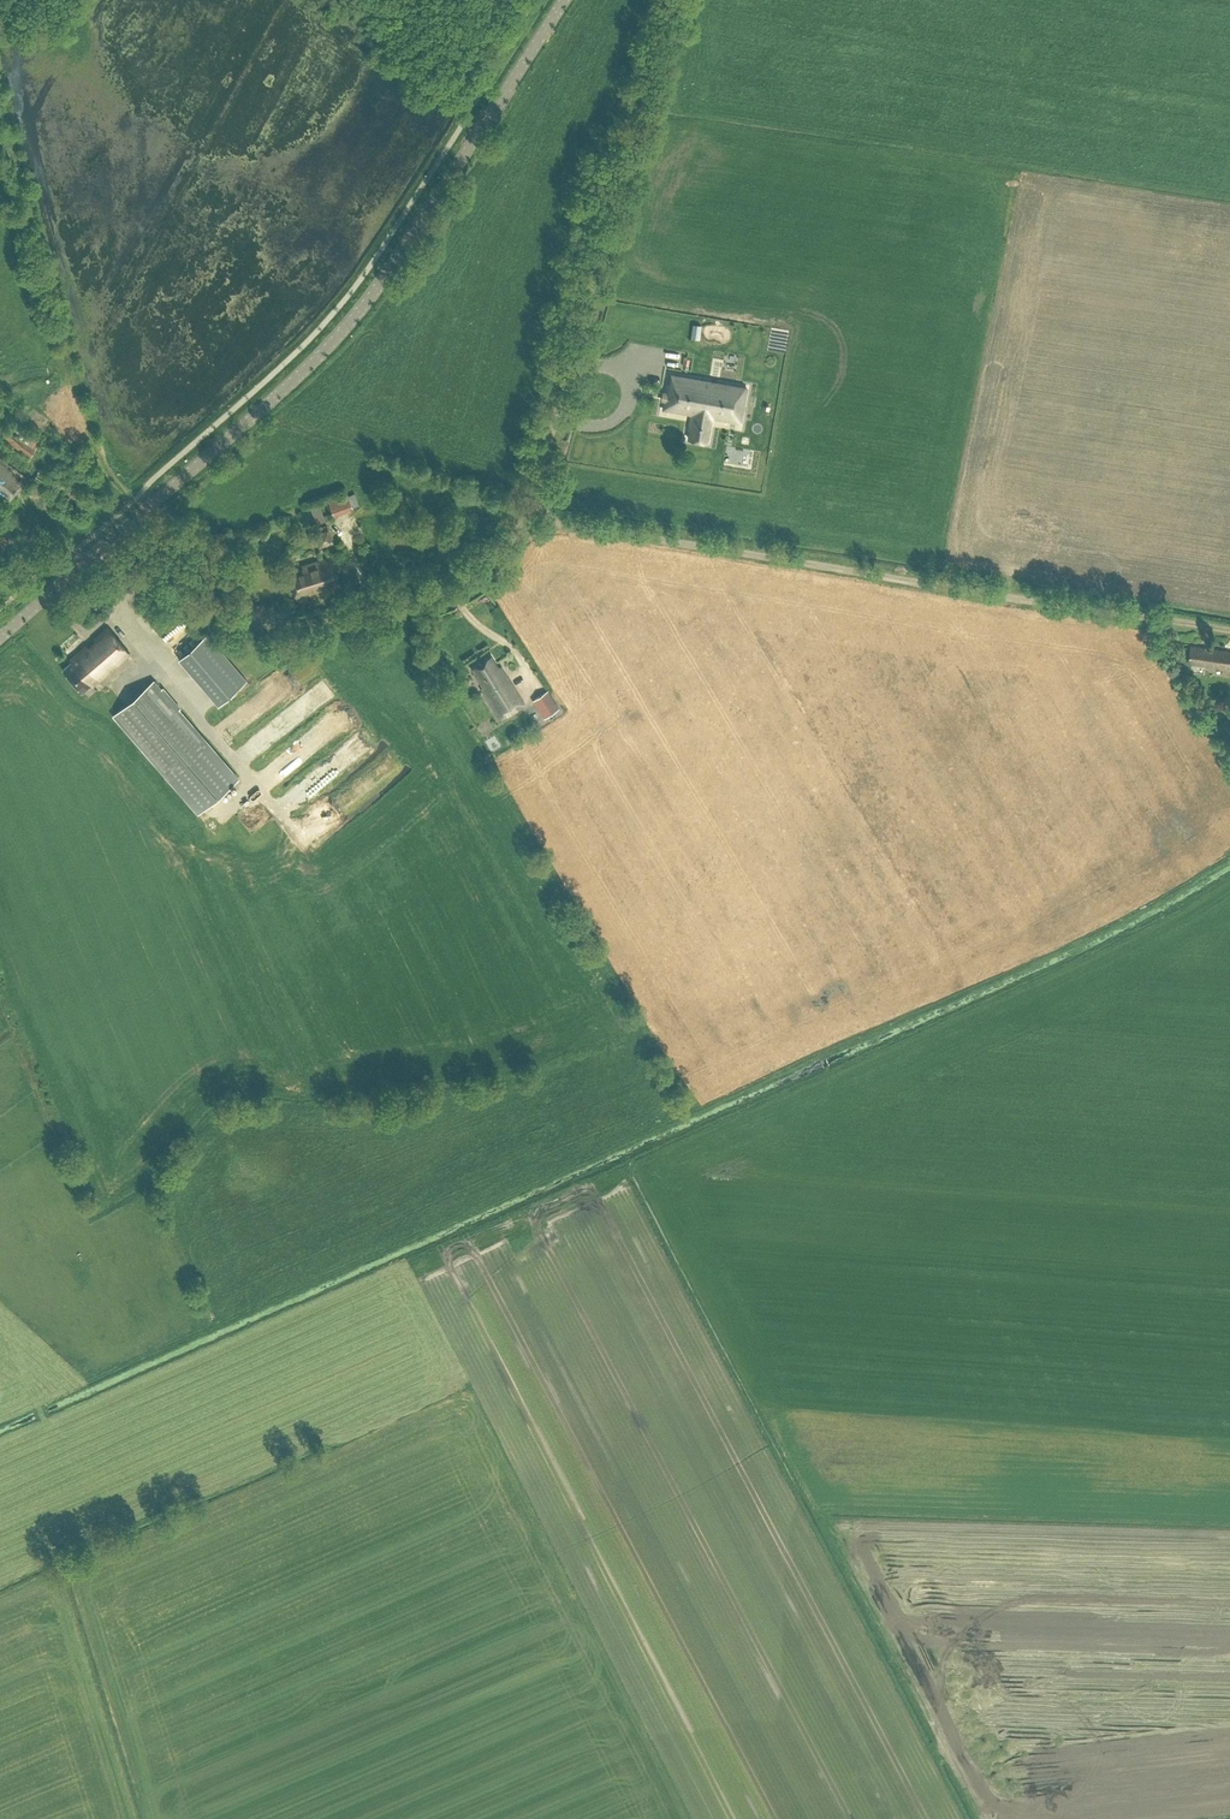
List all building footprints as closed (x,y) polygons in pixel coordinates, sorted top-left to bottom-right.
[(778,354),(770,358),(774,366),(782,362),(778,354)] [(712,417),(742,422),(748,387),(672,374),(671,384),(668,383),(663,408),(692,413),(689,428),(691,428),(689,437),(708,441),(712,417)] [(758,403),(751,407),(759,420),(766,415),(758,403)] [(10,421),(1,437),(32,456),(41,440),(10,421)] [(8,502),(27,477),(0,456),(0,496),(8,502)] [(329,500),(334,513),(352,506),(347,493),(329,500)] [(309,504),(316,524),(325,520),(318,501),(309,504)] [(341,587),(332,556),(318,560),(318,561),(304,565),(305,569),(291,573),(297,596),(311,592),(312,595),(341,587)] [(130,652),(108,626),(70,659),(72,661),(63,669),(83,691),(92,684),(93,685),(130,652)] [(207,634),(179,658),(187,668),(215,643),(207,634)] [(1224,650),(1192,646),(1190,663),(1229,668),(1229,651),(1224,650)] [(492,656),(472,668),(482,684),(480,685),(501,718),(525,703),(502,666),(500,668),(492,656)] [(154,680),(113,714),(198,812),(238,778),(178,708),(180,707),(163,687),(161,688),(154,680)] [(532,699),(544,717),(558,707),(547,689),(532,699)] [(495,735),(485,740),(492,751),(502,746),(495,735)]
